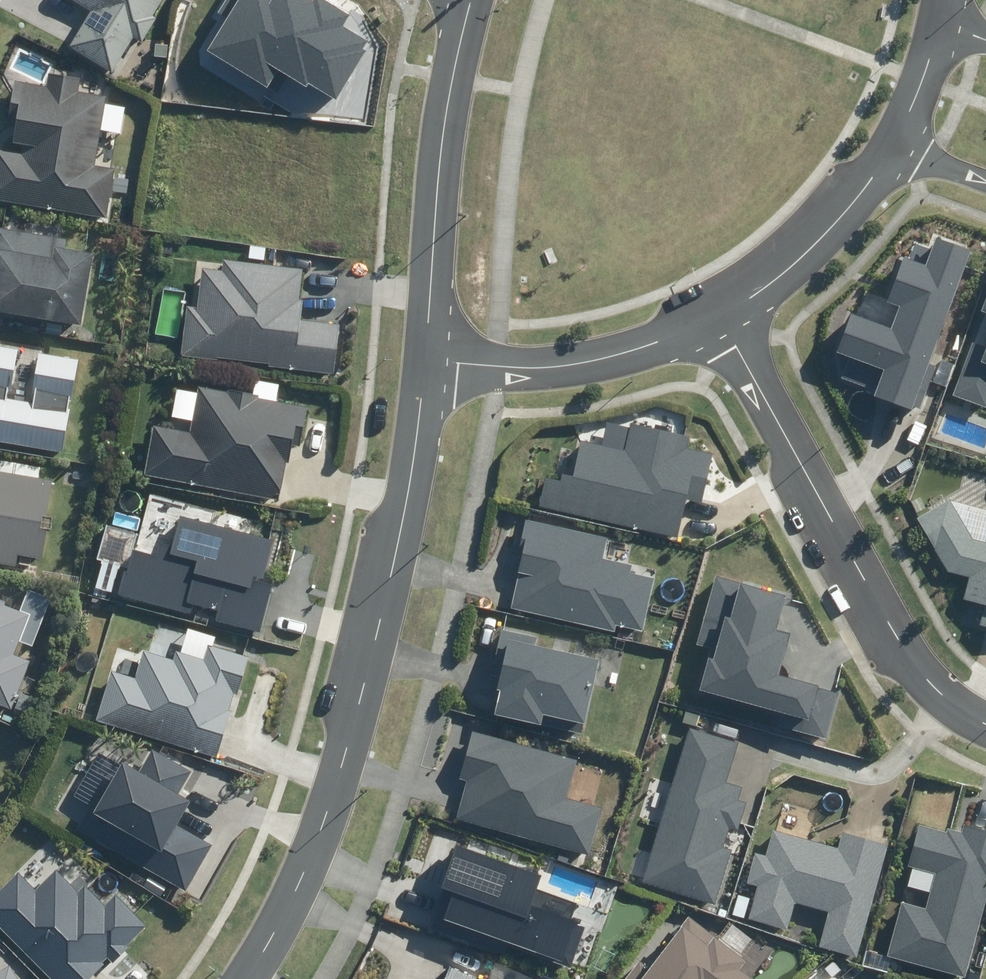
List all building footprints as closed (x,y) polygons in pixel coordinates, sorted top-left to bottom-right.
[(91,9),(67,48),(114,78),(163,0),(77,0),(91,9)] [(205,48),(266,87),(277,70),(305,87),(308,82),(334,99),(365,51),(361,48),(366,41),(343,26),(350,15),(327,0),(313,0),(313,1),(311,0),(236,0),(205,48)] [(113,166),(94,165),(101,81),(80,79),(80,73),(26,69),(25,81),(11,80),(9,102),(18,102),(17,119),(14,155),(0,154),(0,208),(109,216),(113,166)] [(0,224),(0,312),(86,325),(97,251),(71,247),(73,235),(0,224)] [(848,356),(840,377),(876,390),(874,397),(911,410),(913,405),(922,408),(937,367),(930,365),(972,250),(937,237),(933,247),(915,240),(908,258),(905,257),(889,300),(866,292),(858,315),(851,312),(837,352),(848,356)] [(306,266),(272,264),(224,261),(223,272),(194,270),(192,305),(184,305),(180,358),(263,363),(262,370),(337,375),(342,297),(326,296),(327,282),(305,280),(305,270),(306,266)] [(951,395),(985,408),(985,347),(972,341),(951,395)] [(18,347),(0,344),(0,441),(62,452),(78,357),(40,351),(31,401),(10,398),(18,347)] [(279,500),(285,460),(291,461),(296,427),(305,428),(309,404),(275,399),(277,381),(254,378),(252,393),(194,385),(187,432),(153,427),(146,482),(279,500)] [(545,479),(539,506),(677,536),(685,499),(702,502),(712,454),(687,448),(690,436),(631,423),(630,427),(607,422),(601,446),(581,442),(573,478),(561,475),(560,482),(545,479)] [(17,567),(19,555),(41,558),(54,478),(0,469),(0,564),(17,567)] [(263,524),(149,494),(138,534),(106,526),(97,559),(103,560),(96,590),(262,633),(275,585),(267,583),(279,540),(260,535),(263,524)] [(948,572),(968,576),(962,599),(984,604),(979,624),(985,626),(985,543),(972,539),(949,500),(917,518),(948,572)] [(521,565),(510,609),(614,633),(616,624),(643,630),(655,579),(630,573),(632,565),(603,558),(608,538),(525,519),(515,564),(521,565)] [(779,727),(826,739),(838,691),(779,676),(790,633),(776,629),(785,595),(714,576),(697,644),(711,648),(700,691),(783,713),(779,727)] [(21,708),(39,656),(31,653),(51,596),(0,578),(0,700),(21,708)] [(133,674),(116,669),(112,668),(95,720),(218,760),(251,657),(209,643),(205,656),(190,651),(196,632),(159,620),(149,652),(141,650),(133,674)] [(500,691),(494,715),(582,735),(599,661),(537,647),(539,639),(502,630),(492,675),(500,676),(497,690),(500,691)] [(642,882),(715,904),(732,849),(722,846),(727,829),(738,832),(746,805),(739,802),(744,786),(726,781),(737,743),(689,728),(642,882)] [(466,780),(456,819),(589,855),(602,808),(567,798),(578,759),(473,730),(459,778),(466,780)] [(139,770),(123,760),(82,828),(185,890),(212,845),(178,825),(192,802),(180,794),(195,769),(154,744),(139,770)] [(964,977),(985,895),(985,830),(965,824),(963,831),(948,827),(947,832),(919,825),(907,868),(935,875),(926,909),(901,903),(887,956),(964,977)] [(828,911),(819,948),(858,958),(888,844),(842,832),(838,847),(771,830),(764,856),(755,853),(747,884),(757,887),(749,919),(787,929),(794,902),(828,911)] [(458,845),(429,926),(504,952),(507,943),(571,966),(586,925),(531,906),(542,875),(458,845)] [(18,870),(0,888),(0,924),(54,978),(91,978),(146,926),(113,893),(104,902),(86,884),(79,890),(56,866),(35,887),(18,870)] [(739,970),(746,960),(688,916),(649,967),(639,960),(625,978),(751,978),(739,970)] [(11,965),(0,971),(0,978),(19,978),(11,965)] [(450,968),(445,978),(477,978),(450,968)]
